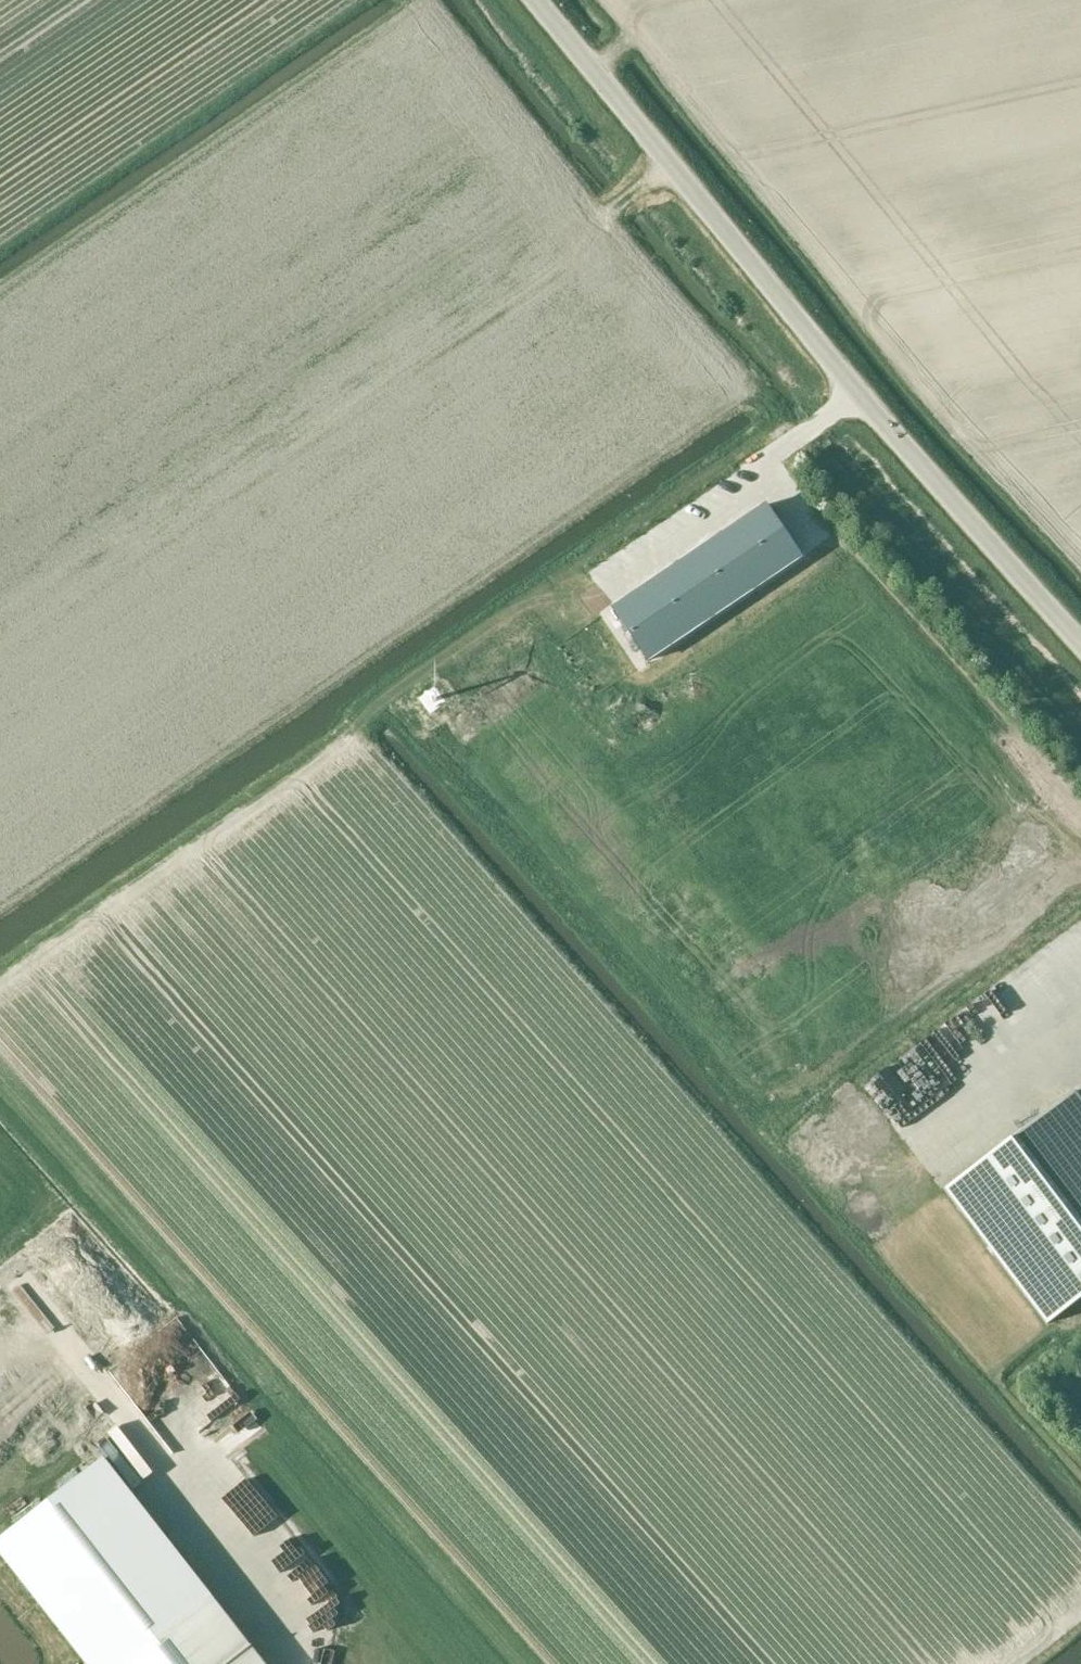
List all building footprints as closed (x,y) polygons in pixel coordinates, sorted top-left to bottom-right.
[(801,558),(766,506),(612,609),(648,661),(801,558)] [(1057,1105),(945,1190),(1047,1325),(1080,1299),(1080,1100),(1074,1092),(1057,1105)] [(109,1450),(1,1536),(103,1663),(278,1663),(109,1450)]
